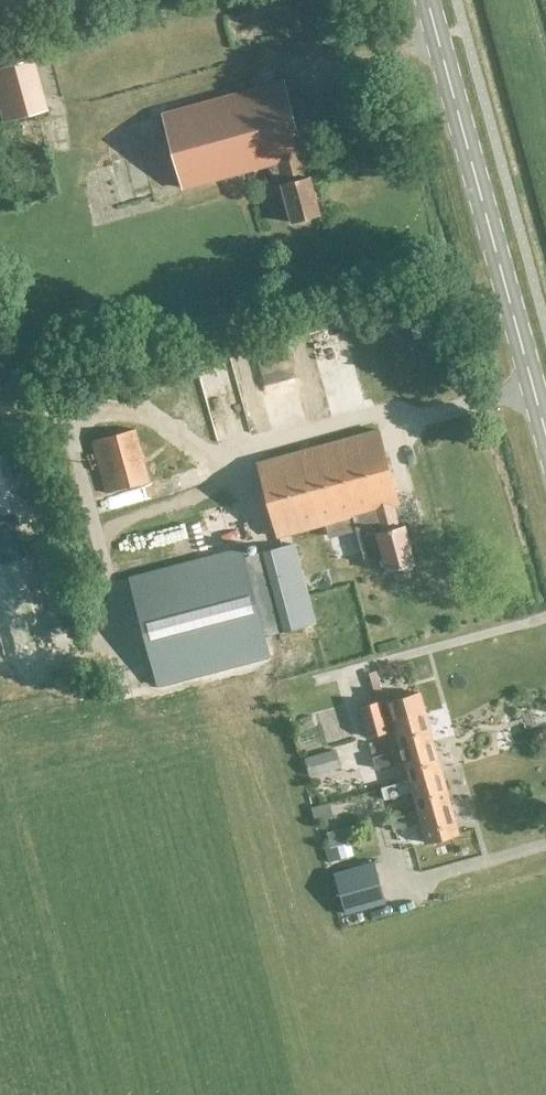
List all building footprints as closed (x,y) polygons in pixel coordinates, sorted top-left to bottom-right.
[(47,107),(32,55),(0,64),(0,101),(5,119),(47,107)] [(281,80),(161,112),(181,187),(265,164),(279,182),(290,221),(318,214),(307,175),(301,154),(302,154),(281,80)] [(116,211),(138,204),(135,193),(148,188),(136,150),(120,156),(123,167),(103,173),(116,211)] [(426,294),(436,291),(435,284),(424,287),(426,294)] [(90,439),(104,491),(147,479),(133,427),(90,439)] [(397,502),(377,428),(256,461),(276,535),(373,509),(379,530),(375,531),(385,570),(413,562),(403,523),(398,525),(392,504),(397,502)] [(240,547),(126,579),(156,686),(270,655),(262,626),(266,625),(269,634),(313,621),(291,542),(242,556),(240,547)] [(423,708),(423,707),(422,707),(418,691),(380,702),(380,699),(358,705),(366,735),(393,728),(398,746),(399,748),(431,739),(423,709),(423,708)] [(402,760),(407,778),(440,770),(431,739),(399,748),(398,746),(385,750),(386,751),(371,756),(374,767),(389,763),(402,760)] [(309,776),(340,765),(334,747),(303,757),(309,776)] [(416,809),(448,801),(440,770),(407,778),(394,782),(380,787),(383,798),(398,794),(411,791),(416,809)] [(424,842),(457,832),(457,831),(456,831),(448,801),(416,809),(403,813),(388,817),(391,829),(406,825),(419,822),(424,840),(424,842)] [(332,872),(343,912),(384,901),(373,861),(332,872)]
